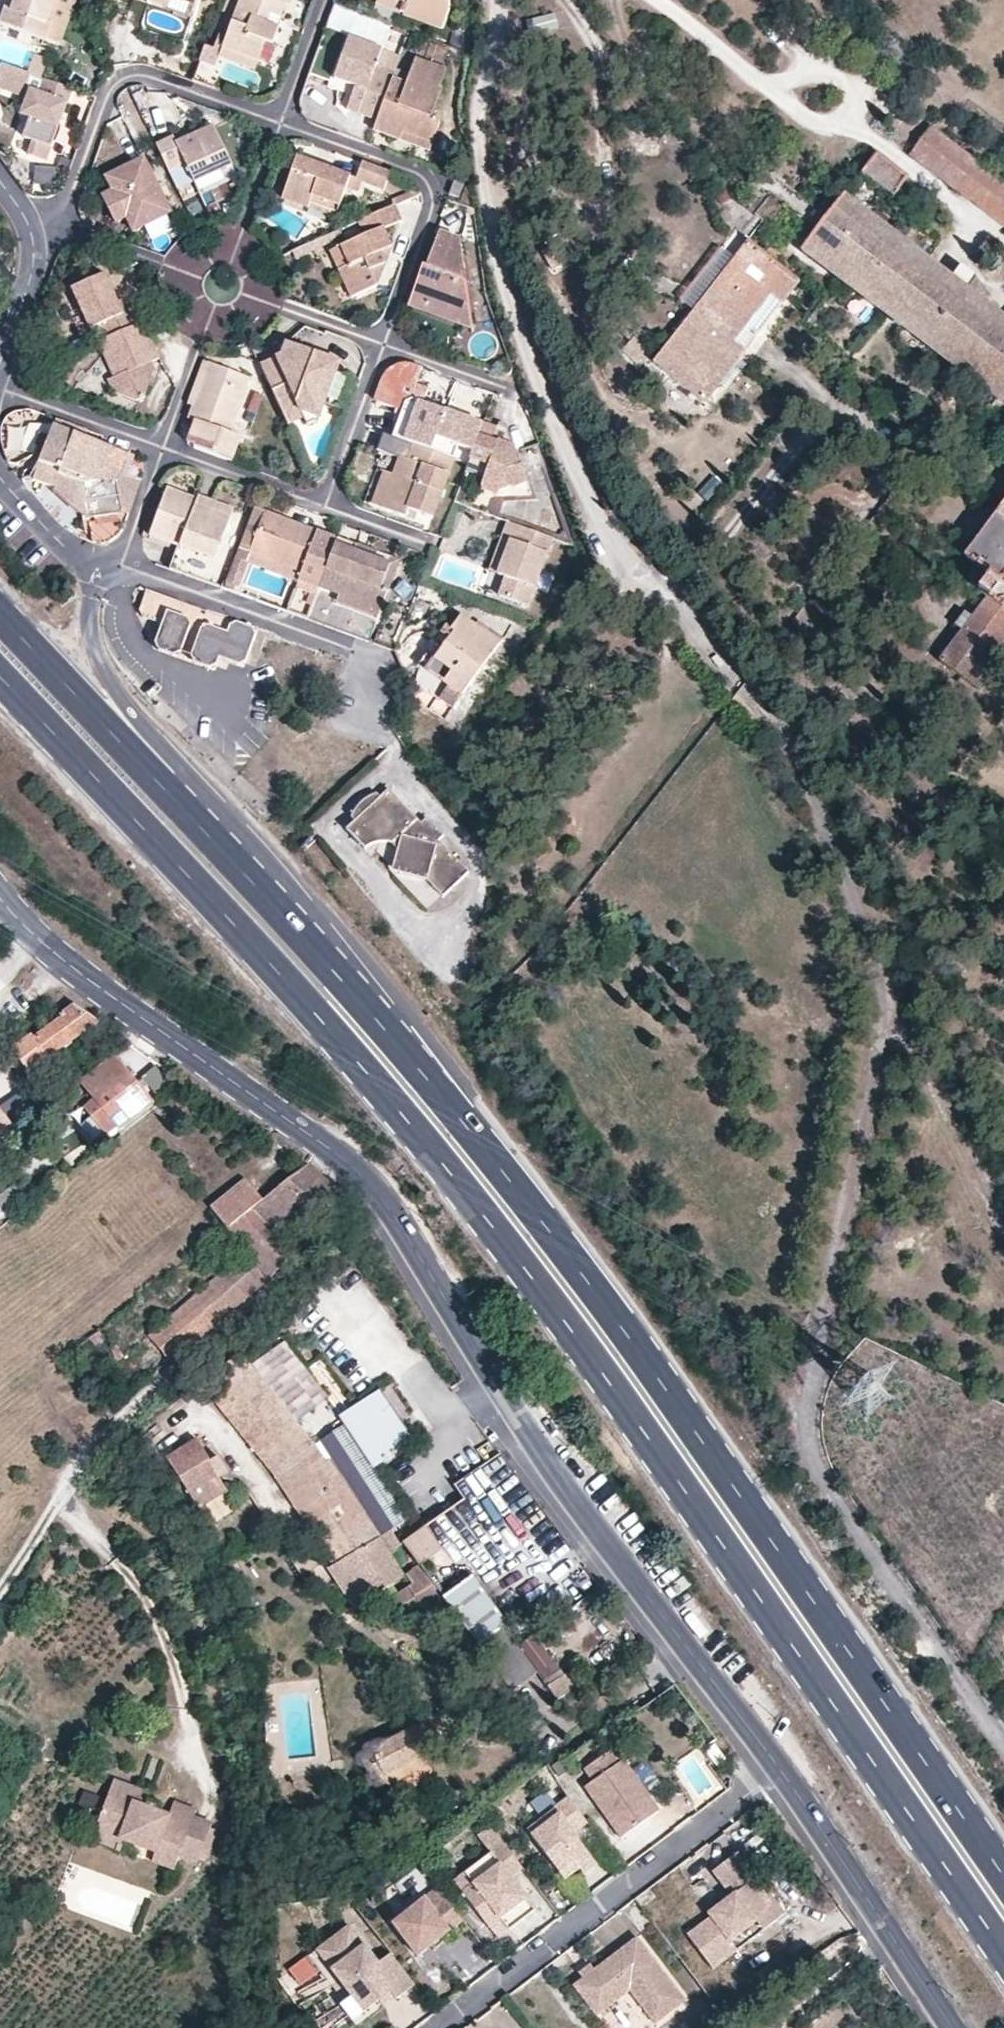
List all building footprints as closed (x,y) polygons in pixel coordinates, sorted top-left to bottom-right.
[(12,9),(6,7),(0,21),(0,24),(57,44),(74,0),(15,0),(12,9)] [(221,48),(258,61),(265,41),(271,43),(285,5),(287,6),(289,0),(238,0),(221,48)] [(375,5),(402,14),(406,5),(393,0),(377,0),(375,5)] [(406,5),(402,14),(441,29),(448,8),(447,0),(393,0),(406,5)] [(376,67),(382,49),(350,37),(335,77),(356,85),(348,108),(378,119),(392,79),(394,74),(376,67)] [(219,52),(205,46),(193,79),(208,84),(218,56),(219,52)] [(255,70),(258,61),(221,48),(219,52),(218,56),(255,70)] [(680,62),(685,56),(678,50),(673,56),(680,62)] [(406,84),(392,79),(378,119),(374,130),(399,139),(401,131),(432,142),(439,123),(430,119),(442,89),(438,87),(445,70),(414,59),(406,84)] [(1,62),(0,66),(0,76),(1,76),(0,79),(0,87),(22,94),(19,104),(23,106),(21,113),(30,117),(23,137),(32,140),(28,154),(45,160),(71,87),(1,62)] [(105,74),(116,67),(112,62),(101,70),(105,74)] [(172,135),(155,143),(167,170),(185,161),(195,182),(232,162),(213,125),(197,133),(176,142),(172,135)] [(193,125),(172,135),(176,142),(197,133),(193,125)] [(929,128),(910,155),(1003,224),(1003,182),(929,128)] [(430,150),(432,142),(401,131),(399,139),(430,150)] [(893,196),(908,178),(876,153),(861,172),(893,196)] [(388,172),(361,162),(356,178),(297,156),(282,199),(306,208),(311,195),(339,205),(345,189),(358,193),(362,183),(381,191),(388,172)] [(144,157),(106,177),(113,190),(102,196),(116,223),(127,218),(134,231),(171,211),(144,157)] [(55,183),(57,166),(34,163),(32,181),(55,183)] [(464,182),(454,178),(448,194),(458,197),(464,182)] [(419,188),(417,186),(392,198),(395,204),(421,192),(419,188)] [(311,195),(306,208),(331,217),(337,212),(339,205),(311,195)] [(1003,359),(1003,319),(964,289),(975,276),(960,265),(950,278),(856,208),(842,198),(799,249),(982,388),(1003,359)] [(395,204),(357,222),(364,236),(340,246),(350,266),(339,272),(350,296),(378,285),(386,262),(380,250),(393,245),(384,227),(402,219),(395,204)] [(427,267),(422,264),(412,296),(429,302),(426,309),(447,317),(448,310),(469,307),(462,257),(453,254),(459,237),(439,230),(427,267)] [(462,257),(459,237),(453,254),(462,257)] [(737,361),(741,356),(760,331),(780,305),(798,282),(746,242),(693,311),(709,325),(702,334),(737,361)] [(386,262),(393,245),(380,250),(386,262)] [(329,252),(339,272),(350,266),(340,246),(329,252)] [(107,337),(134,325),(127,311),(121,313),(109,287),(104,274),(71,289),(80,308),(90,329),(102,323),(107,337)] [(127,311),(115,285),(109,287),(121,313),(127,311)] [(429,302),(412,296),(409,303),(426,309),(429,302)] [(472,325),(469,307),(448,310),(447,317),(472,325)] [(79,334),(90,329),(80,308),(69,313),(79,334)] [(721,381),(737,361),(702,334),(709,325),(693,311),(656,358),(652,362),(704,403),(721,381)] [(158,358),(142,321),(134,325),(107,337),(97,341),(114,377),(108,379),(114,394),(137,401),(144,398),(150,376),(145,364),(150,362),(158,358)] [(618,330),(630,342),(634,338),(622,327),(618,330)] [(338,360),(286,338),(281,350),(260,360),(288,419),(303,411),(307,419),(315,416),(324,394),(318,391),(325,375),(331,378),(338,360)] [(651,354),(634,338),(630,342),(622,350),(639,366),(647,358),(651,354)] [(647,358),(652,362),(656,358),(651,354),(647,358)] [(748,361),(741,356),(737,361),(721,381),(729,387),(748,361)] [(228,432),(248,375),(203,358),(187,402),(192,404),(188,417),(193,419),(185,440),(195,444),(194,446),(212,452),(230,459),(239,436),(228,432)] [(982,388),(1003,404),(1003,359),(982,388)] [(324,394),(331,378),(325,375),(318,391),(324,394)] [(413,415),(419,396),(413,394),(406,397),(400,411),(413,415)] [(412,438),(431,445),(446,406),(419,396),(413,415),(400,411),(393,431),(412,438)] [(468,458),(483,420),(446,406),(431,445),(452,452),(468,458)] [(307,419),(303,411),(288,419),(293,426),(307,419)] [(526,479),(508,427),(497,423),(497,424),(483,419),(483,420),(468,458),(464,470),(484,477),(499,482),(501,483),(509,481),(513,483),(526,479)] [(506,421),(499,419),(497,423),(508,427),(506,421)] [(92,438),(54,423),(33,480),(56,488),(64,496),(91,523),(125,515),(118,481),(129,452),(92,438)] [(400,472),(412,438),(393,431),(378,425),(372,442),(397,451),(391,469),(400,472)] [(430,511),(452,452),(431,445),(412,438),(400,472),(391,469),(379,501),(402,509),(405,502),(430,511)] [(379,501),(391,469),(382,465),(371,497),(379,501)] [(499,482),(484,477),(483,482),(497,487),(499,482)] [(530,491),(526,479),(513,483),(530,491)] [(229,519),(194,507),(197,499),(183,494),(167,488),(150,535),(178,545),(170,567),(221,586),(230,564),(215,558),(229,519)] [(199,494),(197,499),(194,507),(229,519),(233,507),(199,494)] [(251,551),(266,510),(254,506),(240,547),(251,551)] [(996,517),(1003,523),(1003,506),(996,517)] [(309,619),(334,549),(314,542),(319,529),(295,520),(266,510),(251,551),(270,558),(304,570),(300,582),(290,578),(282,598),(244,584),(251,564),(236,559),(225,589),(309,619)] [(996,517),(965,557),(975,566),(968,573),(968,582),(975,588),(950,622),(960,629),(939,659),(981,690),(1003,660),(994,652),(1003,638),(1003,523),(996,517)] [(551,536),(506,519),(500,537),(509,540),(497,573),(506,577),(500,594),(527,604),(551,536)] [(509,540),(500,537),(488,570),(497,573),(509,540)] [(334,549),(309,619),(353,634),(370,640),(377,617),(336,603),(339,595),(380,609),(388,589),(380,587),(389,565),(355,553),(356,546),(337,539),(334,549)] [(398,561),(356,546),(355,553),(389,565),(380,587),(388,589),(398,561)] [(304,570),(270,558),(266,570),(290,578),(300,582),(304,570)] [(207,611),(147,589),(140,610),(143,615),(163,622),(156,642),(159,648),(176,654),(180,650),(191,619),(203,623),(192,654),(196,662),(211,667),(216,664),(219,655),(241,663),(245,660),(256,629),(207,611)] [(377,617),(380,609),(339,595),(336,603),(377,617)] [(460,614),(449,629),(453,632),(448,638),(443,644),(425,669),(447,686),(439,697),(452,706),(460,695),(503,638),(477,618),(473,622),(460,614)] [(440,631),(448,638),(453,632),(449,629),(444,625),(440,631)] [(425,669),(443,644),(434,637),(417,660),(422,664),(411,679),(437,699),(439,697),(447,686),(425,669)] [(523,644),(513,637),(499,656),(508,663),(523,644)] [(420,821),(387,788),(379,796),(375,792),(368,798),(359,805),(352,812),(345,821),(342,826),(345,829),(337,837),(356,856),(386,848),(400,872),(427,878),(443,895),(469,870),(438,839),(443,834),(425,816),(420,821)] [(97,1023),(72,1004),(58,1014),(62,1018),(34,1038),(31,1035),(11,1049),(27,1072),(97,1023)] [(152,1104),(115,1058),(82,1082),(103,1110),(83,1125),(95,1141),(117,1127),(120,1129),(152,1104)] [(16,1130),(0,1111),(0,1141),(16,1130)] [(326,1189),(301,1166),(261,1200),(258,1203),(280,1227),(326,1189)] [(229,1226),(253,1206),(258,1203),(261,1200),(246,1181),(213,1207),(229,1226)] [(257,1288),(294,1253),(253,1206),(229,1226),(225,1231),(245,1253),(203,1289),(152,1334),(171,1359),(242,1301),(257,1288)] [(310,1378),(288,1351),(257,1377),(302,1431),(333,1405),(310,1378)] [(237,1353),(200,1382),(277,1478),(336,1565),(378,1537),(326,1460),(312,1442),(302,1431),(257,1377),(237,1353)] [(391,1413),(378,1393),(339,1420),(341,1423),(372,1469),(411,1443),(391,1413)] [(392,1500),(372,1469),(341,1423),(312,1442),(326,1460),(377,1535),(395,1523),(404,1517),(399,1510),(392,1500)] [(210,1461),(210,1459),(202,1464),(197,1456),(185,1464),(189,1472),(180,1476),(181,1478),(186,1488),(196,1503),(206,1508),(222,1498),(225,1485),(221,1479),(210,1461)] [(227,1475),(216,1458),(210,1461),(221,1479),(227,1475)] [(443,1551),(427,1529),(406,1544),(421,1566),(443,1551)] [(480,1646),(506,1630),(489,1605),(471,1580),(445,1599),(450,1607),(480,1646)] [(437,1617),(450,1607),(445,1599),(436,1586),(422,1597),(437,1617)] [(525,1647),(512,1628),(485,1647),(518,1691),(544,1673),(525,1647)] [(566,1671),(540,1636),(525,1647),(544,1673),(551,1682),(566,1671)] [(576,1688),(569,1676),(553,1687),(561,1697),(576,1688)] [(578,1691),(576,1688),(561,1697),(563,1700),(578,1691)] [(384,1776),(425,1754),(454,1739),(441,1716),(371,1752),(374,1758),(384,1776)] [(732,1760),(721,1745),(711,1752),(722,1767),(732,1760)] [(623,1759),(614,1748),(588,1767),(597,1779),(589,1785),(627,1835),(665,1806),(627,1757),(623,1759)] [(587,1778),(571,1752),(547,1767),(562,1793),(587,1778)] [(431,1765),(425,1754),(384,1776),(374,1758),(363,1764),(372,1782),(392,1787),(431,1765)] [(192,1812),(194,1805),(174,1798),(170,1811),(158,1807),(160,1798),(147,1794),(144,1802),(133,1798),(137,1785),(112,1776),(105,1801),(99,1822),(121,1829),(119,1836),(137,1841),(155,1847),(153,1858),(176,1864),(179,1852),(192,1812)] [(148,1789),(137,1785),(133,1798),(144,1802),(147,1794),(148,1789)] [(592,1817),(574,1793),(547,1814),(552,1820),(537,1832),(564,1868),(579,1856),(584,1863),(589,1869),(602,1859),(578,1828),(592,1817)] [(211,1819),(192,1812),(179,1852),(198,1858),(211,1819)] [(552,1820),(547,1814),(532,1825),(537,1832),(552,1820)] [(134,1850),(137,1841),(119,1836),(121,1829),(99,1822),(94,1837),(134,1850)] [(514,1872),(527,1862),(508,1838),(495,1848),(504,1860),(479,1880),(467,1888),(493,1921),(504,1913),(516,1904),(525,1915),(539,1905),(514,1872)] [(479,1880),(504,1860),(495,1848),(470,1868),(479,1880)] [(786,1913),(738,1851),(725,1862),(743,1887),(709,1913),(713,1917),(689,1935),(689,1936),(714,1968),(739,1949),(732,1940),(757,1920),(764,1929),(786,1913)] [(584,1863),(579,1856),(564,1868),(569,1874),(584,1863)] [(466,1914),(449,1891),(435,1901),(428,1892),(396,1917),(421,1949),(433,1940),(453,1925),(466,1914)] [(525,1915),(516,1904),(504,1913),(513,1924),(525,1915)] [(457,1929),(453,1925),(433,1940),(437,1944),(457,1929)] [(373,1964),(347,1927),(310,1953),(358,2020),(412,1982),(391,1952),(373,1964)] [(692,2001),(643,1937),(600,1969),(587,1980),(577,1986),(602,2018),(635,1993),(661,2026),(692,2001)] [(295,1986),(318,1979),(312,1956),(288,1963),(295,1986)] [(600,1969),(596,1964),(583,1974),(587,1980),(600,1969)]
